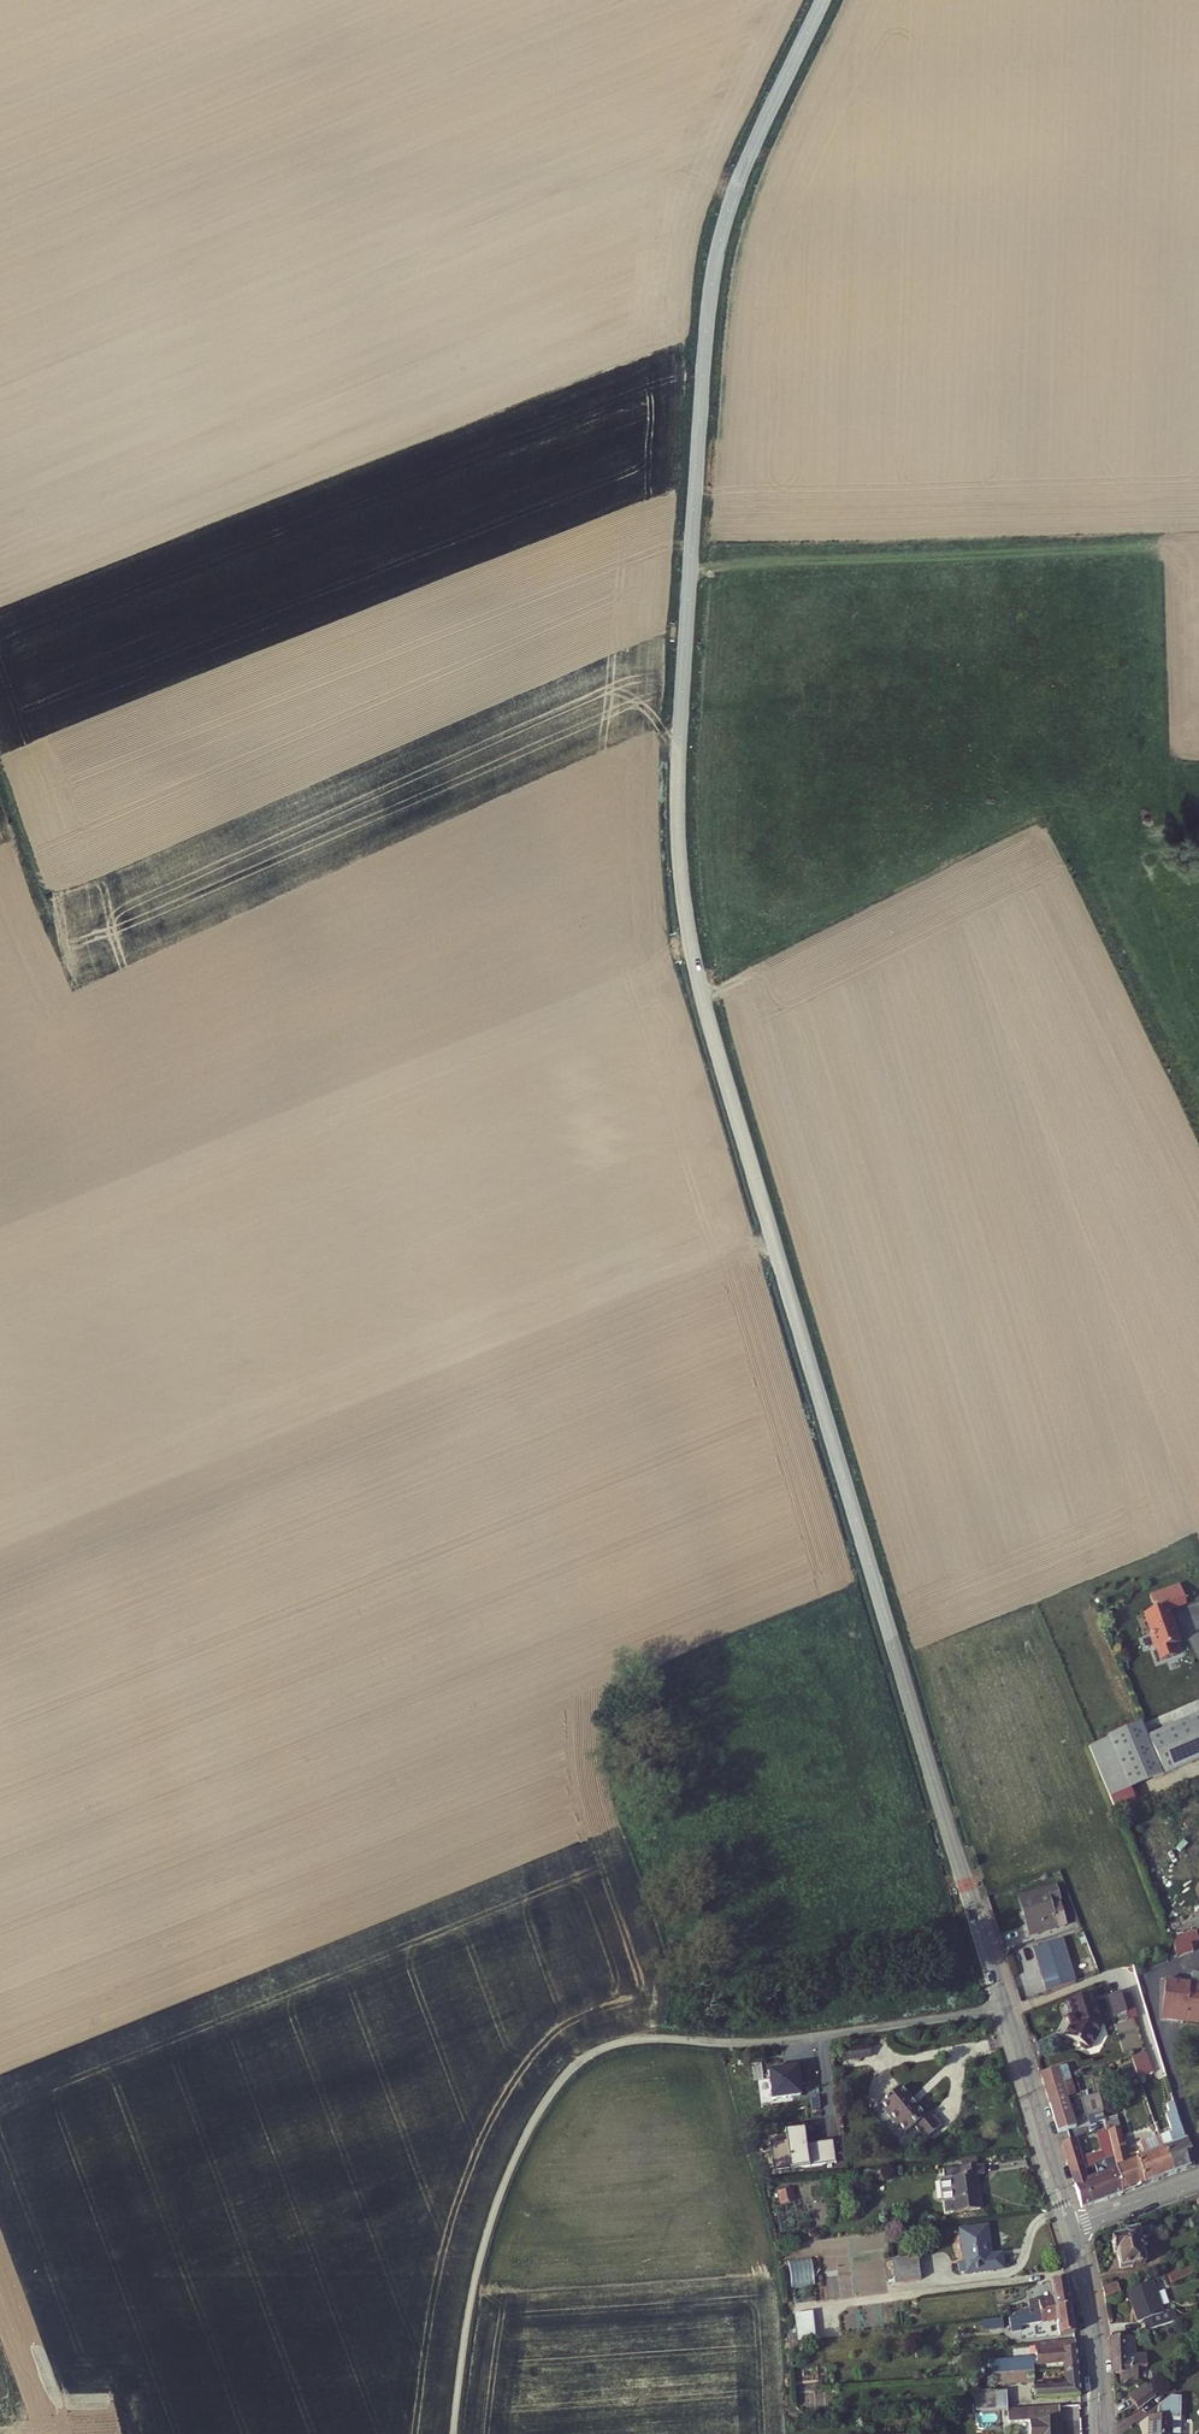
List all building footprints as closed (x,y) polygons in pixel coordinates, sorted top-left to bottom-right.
[(1184,1610),(1177,1590),(1146,1603),(1152,1617),(1142,1620),(1149,1639),(1147,1640),(1153,1655),(1155,1654),(1159,1665),(1179,1657),(1175,1647),(1178,1646),(1172,1632),(1171,1633),(1167,1623),(1169,1622),(1166,1616),(1184,1610)] [(1198,1760),(1198,1715),(1148,1738),(1164,1775),(1198,1760)] [(1057,1926),(1051,1903),(1062,1899),(1058,1887),(1020,1897),(1031,1934),(1057,1926)] [(1068,1923),(1062,1899),(1051,1903),(1057,1926),(1068,1923)] [(1198,1941),(1198,1940),(1195,1929),(1170,1938),(1177,1956),(1193,1950),(1191,1944),(1198,1941)] [(1059,1933),(1029,1942),(1042,1985),(1072,1976),(1059,1933)] [(1166,1972),(1173,2010),(1195,2006),(1194,2002),(1198,2001),(1198,1966),(1166,1972)] [(1088,1992),(1063,2001),(1068,2015),(1064,2016),(1066,2025),(1061,2032),(1076,2041),(1077,2044),(1081,2047),(1085,2046),(1098,2022),(1088,1992)] [(1117,1992),(1106,1996),(1113,2016),(1124,2012),(1118,1995),(1117,1992)] [(1124,2012),(1133,2009),(1128,1992),(1118,1995),(1124,2012)] [(1133,2009),(1124,2012),(1126,2019),(1136,2015),(1133,2009)] [(1146,2044),(1132,2048),(1138,2068),(1152,2063),(1146,2044)] [(860,2056),(859,2046),(832,2050),(834,2060),(860,2056)] [(1066,2057),(1058,2059),(1062,2072),(1070,2069),(1066,2057)] [(1041,2065),(1058,2119),(1075,2114),(1067,2087),(1062,2072),(1058,2059),(1041,2065)] [(810,2086),(807,2067),(767,2072),(771,2104),(800,2100),(798,2088),(810,2086)] [(1075,2085),(1070,2069),(1062,2072),(1067,2087),(1075,2085)] [(1087,2104),(1094,2102),(1091,2085),(1081,2088),(1085,2105),(1087,2104)] [(919,2113),(896,2086),(874,2104),(899,2133),(908,2125),(919,2137),(937,2123),(924,2108),(919,2113)] [(1187,2152),(1193,2150),(1175,2093),(1168,2096),(1171,2104),(1168,2105),(1173,2123),(1159,2128),(1159,2131),(1170,2165),(1189,2158),(1187,2152)] [(1128,2149),(1114,2095),(1100,2099),(1101,2101),(1103,2109),(1105,2118),(1121,2182),(1136,2177),(1128,2149)] [(1095,2111),(1103,2109),(1101,2101),(1094,2102),(1087,2104),(1090,2114),(1095,2113),(1095,2111)] [(1121,2182),(1105,2118),(1098,2121),(1104,2146),(1099,2148),(1097,2148),(1102,2163),(1089,2168),(1075,2173),(1082,2195),(1121,2182)] [(1097,2148),(1099,2148),(1097,2142),(1082,2146),(1075,2128),(1062,2132),(1070,2157),(1097,2148)] [(1170,2165),(1162,2139),(1159,2131),(1142,2137),(1144,2145),(1136,2147),(1144,2174),(1170,2165)] [(1144,2174),(1136,2147),(1128,2149),(1136,2177),(1144,2174)] [(1072,2162),(1075,2173),(1089,2168),(1086,2158),(1072,2162)] [(980,2207),(976,2173),(984,2172),(983,2163),(960,2166),(961,2175),(950,2176),(954,2210),(980,2207)] [(1152,2249),(1151,2239),(1149,2239),(1148,2236),(1158,2235),(1157,2231),(1161,2230),(1160,2223),(1132,2228),(1132,2231),(1118,2233),(1120,2248),(1124,2247),(1126,2264),(1137,2263),(1137,2265),(1152,2263),(1150,2249),(1152,2249)] [(988,2254),(984,2225),(958,2228),(962,2258),(955,2259),(957,2270),(963,2269),(964,2272),(1001,2267),(1000,2253),(988,2254)] [(919,2278),(915,2253),(890,2257),(894,2281),(919,2278)] [(790,2280),(811,2279),(810,2260),(789,2261),(790,2280)] [(1180,2283),(1198,2274),(1195,2267),(1177,2277),(1180,2283)] [(1068,2306),(1062,2276),(1045,2280),(1049,2298),(1024,2303),(1026,2316),(1038,2314),(1038,2311),(1068,2306)] [(1127,2289),(1124,2279),(1109,2282),(1112,2293),(1127,2289)] [(1177,2314),(1168,2279),(1139,2286),(1147,2315),(1152,2313),(1154,2322),(1177,2314)] [(1073,2332),(1068,2306),(1038,2311),(1038,2314),(1026,2316),(1027,2322),(1039,2320),(1039,2322),(1055,2319),(1058,2335),(1073,2332)] [(815,2338),(813,2311),(795,2313),(797,2339),(815,2338)] [(1155,2325),(1177,2318),(1177,2314),(1154,2322),(1155,2325)] [(1120,2331),(1121,2369),(1129,2368),(1129,2375),(1150,2375),(1150,2368),(1159,2367),(1158,2360),(1144,2360),(1142,2330),(1120,2331)] [(1078,2367),(1074,2340),(1035,2344),(1037,2363),(1062,2361),(1062,2368),(1078,2367)] [(1026,2372),(1025,2359),(1005,2360),(1005,2373),(1026,2372)] [(1063,2370),(1064,2384),(1027,2386),(1027,2400),(1049,2399),(1079,2397),(1078,2369),(1063,2370)] [(1027,2386),(1026,2372),(1005,2373),(1006,2388),(1027,2386)] [(1160,2393),(1163,2392),(1154,2380),(1138,2392),(1145,2403),(1160,2393)] [(1189,2433),(1180,2433),(1180,2420),(1188,2420),(1187,2392),(1178,2392),(1166,2400),(1166,2407),(1156,2408),(1156,2433),(1189,2433)] [(1006,2411),(1005,2402),(973,2404),(974,2414),(1006,2411)] [(1057,2408),(1006,2411),(1006,2422),(1029,2421),(1030,2433),(1058,2433),(1057,2408)]
